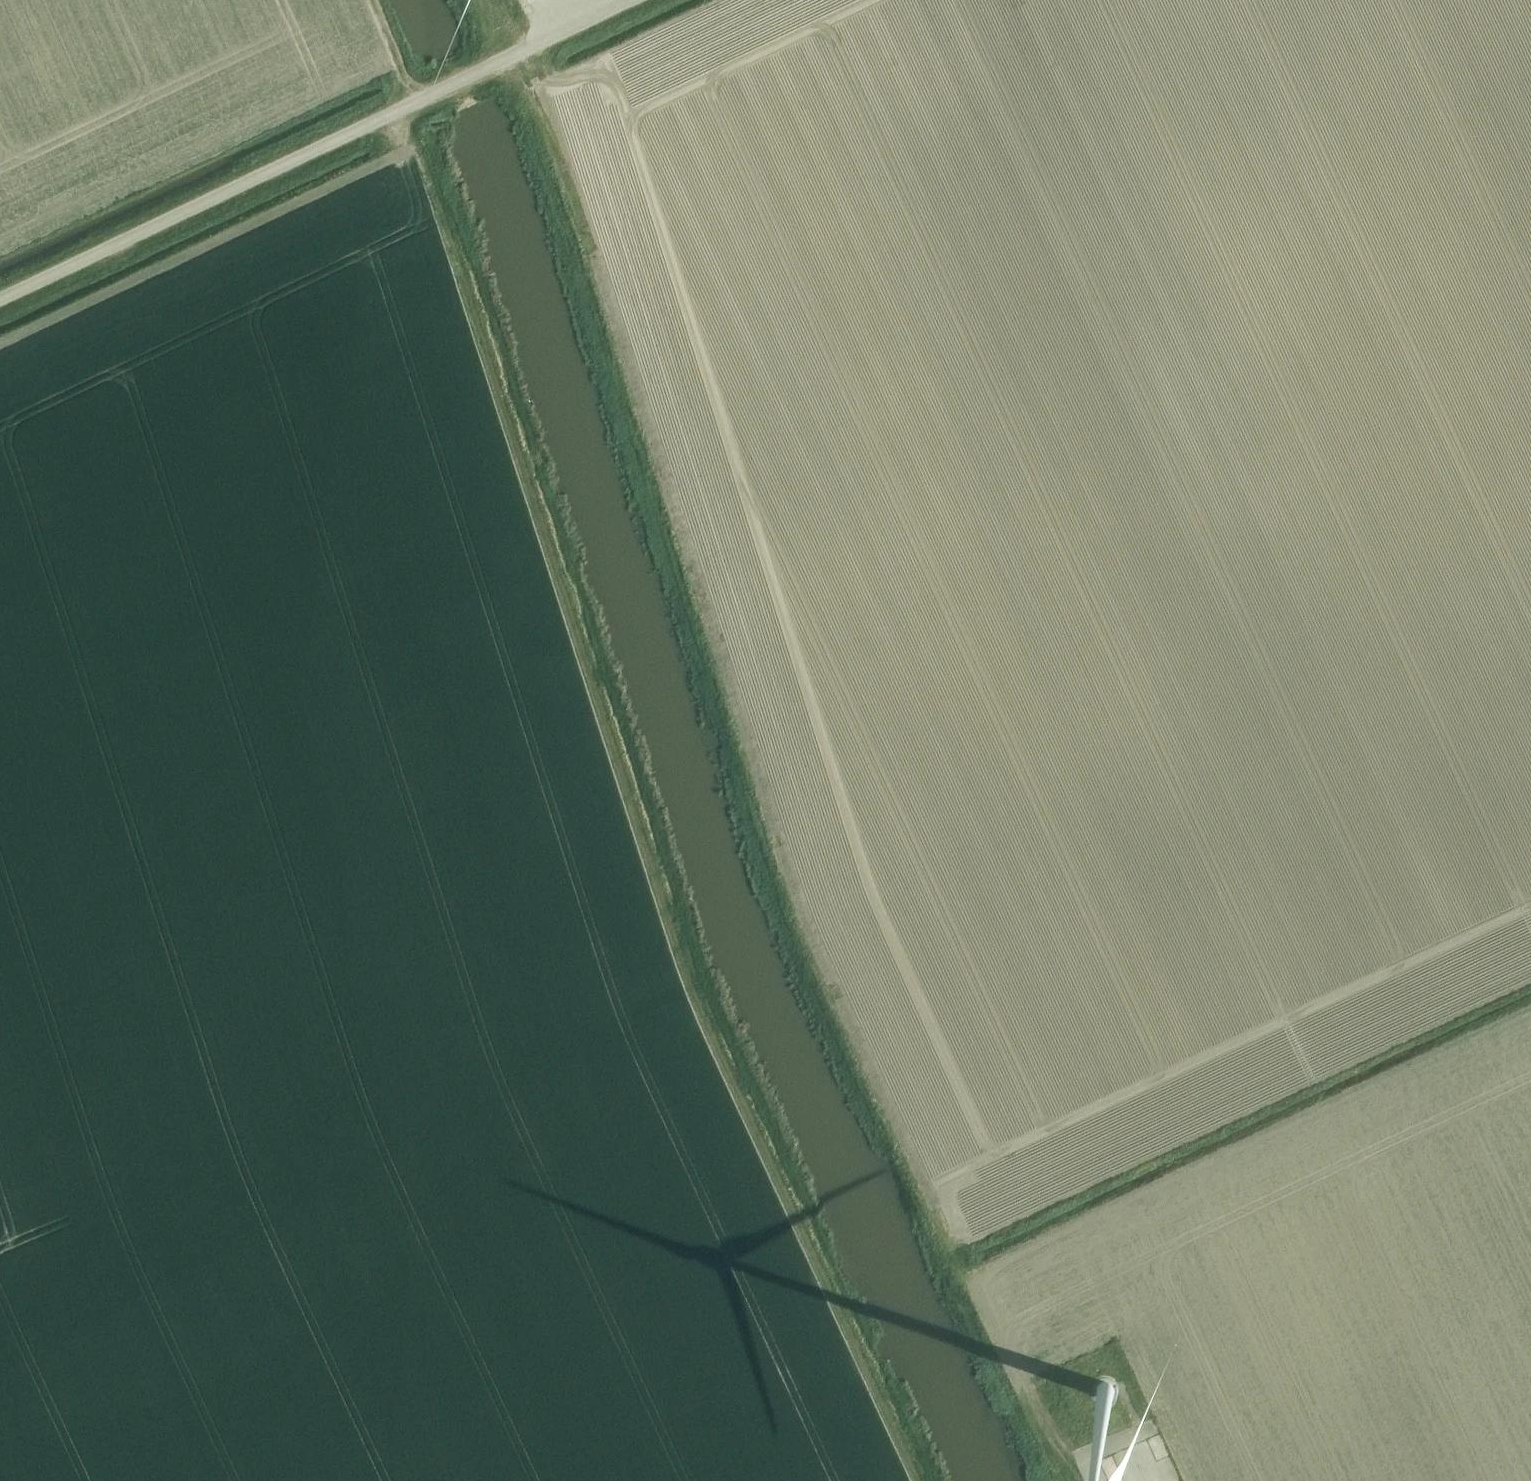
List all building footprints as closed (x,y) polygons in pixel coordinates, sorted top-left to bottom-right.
[(1191,1480),(1203,1480),(1197,1463),(1186,1467),(1191,1480)]
